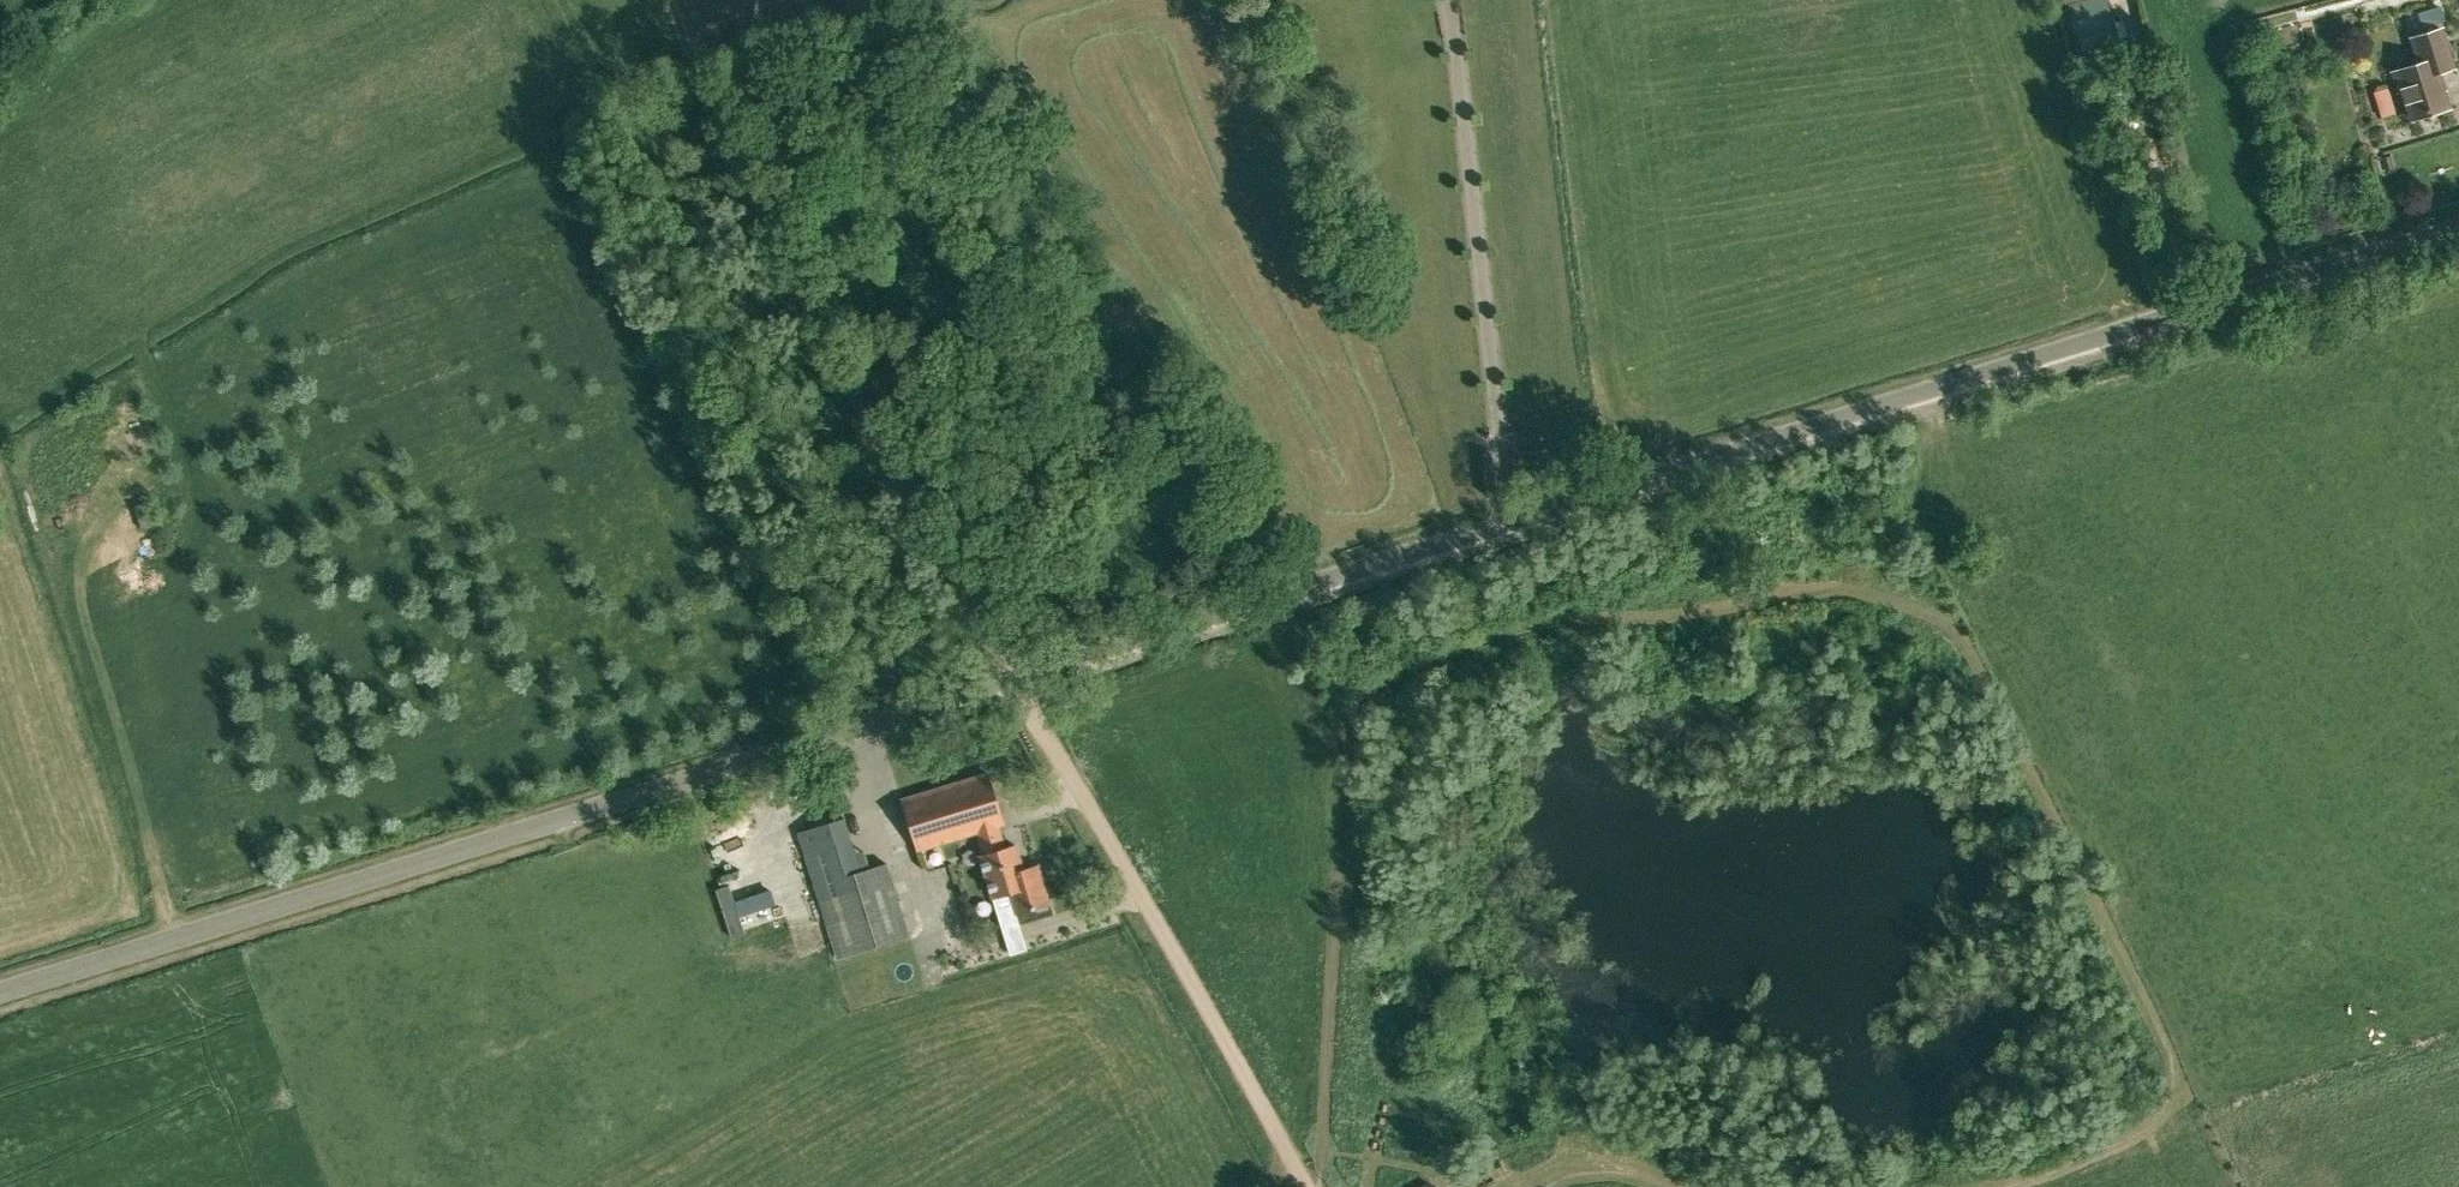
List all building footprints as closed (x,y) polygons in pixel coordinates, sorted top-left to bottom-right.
[(2075,64),(2115,58),(2105,0),(2065,0),(2075,64)] [(2453,65),(2441,26),(2411,35),(2419,61),(2393,69),(2399,89),(2402,88),(2410,116),(2447,105),(2437,70),(2453,65)] [(987,771),(902,798),(917,848),(976,830),(983,854),(980,854),(992,895),(1009,890),(1015,912),(1050,901),(1038,864),(1023,868),(1014,842),(1006,844),(999,823),(1003,822),(987,771)] [(797,832),(838,957),(909,934),(887,863),(861,871),(843,817),(797,832)]
